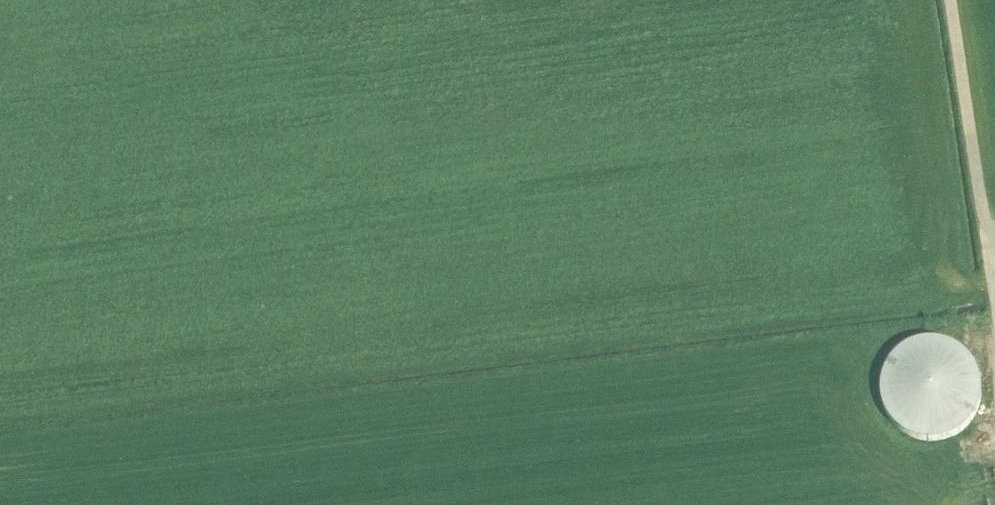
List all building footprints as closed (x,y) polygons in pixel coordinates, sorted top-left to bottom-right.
[(902,434),(916,440),(932,442),(947,439),(961,431),(972,419),(979,405),(981,389),(978,373),(972,361),(963,351),(951,344),(938,339),(925,339),(911,342),(899,348),(889,358),(881,371),(878,385),(878,399),(883,413),(891,425),(902,434)]
